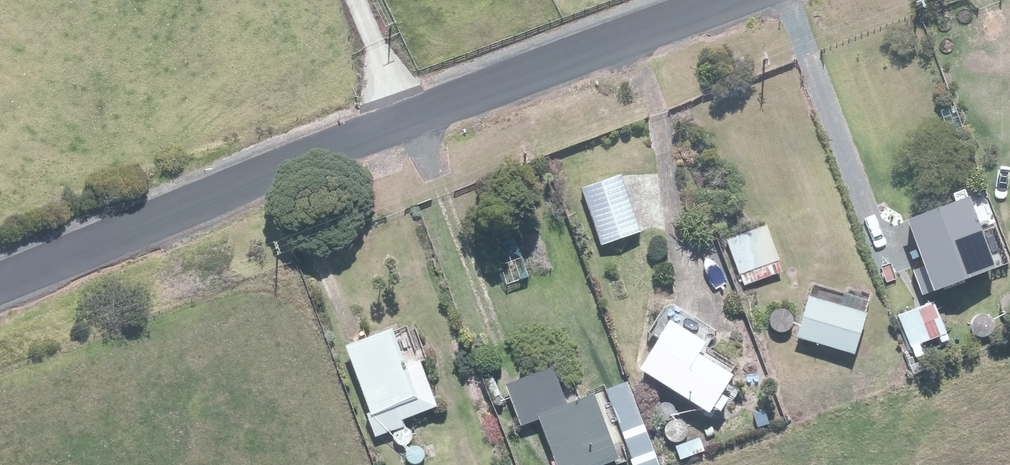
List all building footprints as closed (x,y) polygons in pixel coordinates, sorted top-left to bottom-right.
[(621,174),(582,187),(602,244),(641,231),(621,174)] [(970,196),(908,218),(935,290),(997,268),(970,196)] [(768,226),(729,237),(740,275),(779,264),(768,226)] [(868,313),(811,295),(798,337),(855,355),(868,313)] [(935,302),(898,316),(911,351),(948,337),(935,302)] [(671,320),(640,368),(709,414),(734,376),(699,353),(706,343),(671,320)] [(404,325),(347,348),(379,429),(437,406),(404,325)] [(521,424),(540,417),(559,464),(610,464),(620,461),(593,395),(568,405),(552,368),(506,387),(521,424)]
